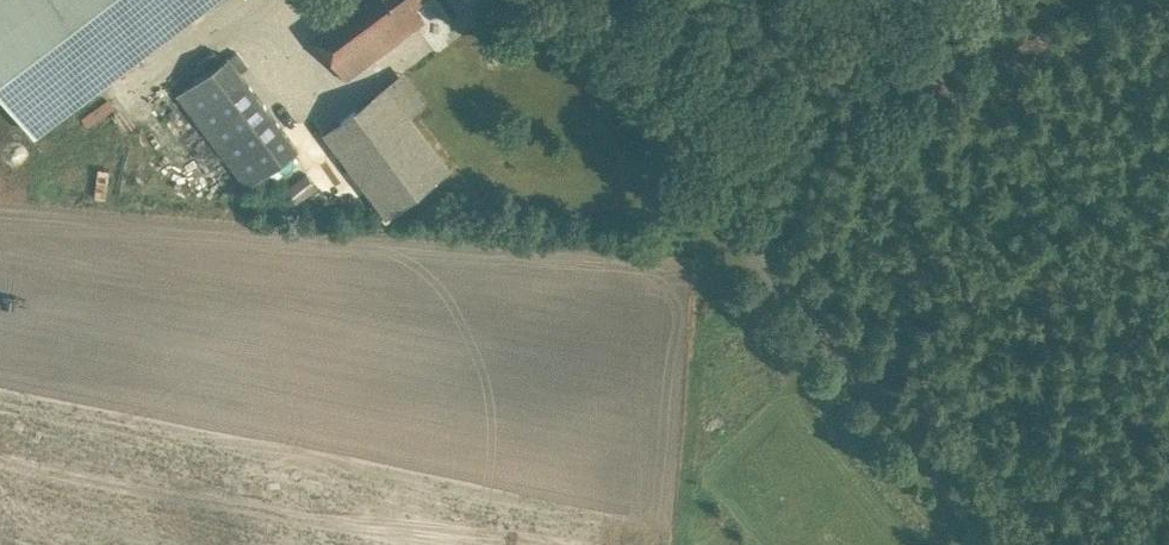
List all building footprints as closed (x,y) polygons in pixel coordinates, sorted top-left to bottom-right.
[(33,130),(205,0),(0,0),(0,86),(33,130)] [(346,78),(424,19),(414,5),(421,0),(356,0),(312,32),(346,78)] [(177,93),(247,186),(298,148),(228,55),(177,93)] [(387,83),(322,131),(385,216),(450,168),(387,83)] [(286,188),(295,203),(318,188),(309,174),(286,188)]
